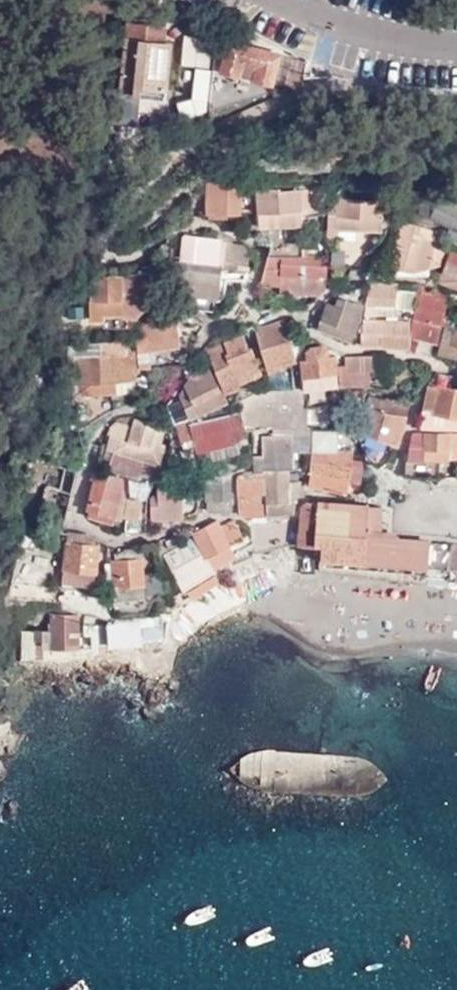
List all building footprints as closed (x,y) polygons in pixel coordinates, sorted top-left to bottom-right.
[(140,85),(166,87),(171,44),(164,43),(166,26),(127,23),(121,91),(139,92),(140,85)] [(220,70),(273,84),(280,54),(228,42),(220,70)] [(209,215),(243,215),(243,213),(242,201),(242,178),(208,179),(209,215)] [(251,178),(242,178),(242,201),(253,200),(251,178)] [(303,190),(300,190),(302,218),(313,218),(311,187),(303,188),(303,190)] [(302,218),(300,190),(278,190),(279,189),(257,190),(259,223),(302,221),(302,218)] [(340,199),(336,199),(326,211),(327,239),(336,240),(336,230),(381,231),(383,203),(340,202),(340,199)] [(408,225),(399,223),(392,242),(381,256),(398,260),(408,225)] [(393,276),(428,278),(431,267),(440,267),(446,245),(445,244),(446,239),(446,236),(408,225),(398,260),(393,276)] [(456,240),(456,228),(453,225),(447,236),(456,240)] [(190,238),(188,261),(201,262),(220,264),(222,240),(219,240),(190,238)] [(236,244),(234,243),(229,241),(222,240),(220,264),(219,267),(221,269),(236,270),(236,266),(249,267),(251,251),(245,247),(236,244)] [(272,243),(271,246),(269,255),(278,256),(302,256),(302,245),(272,243)] [(456,288),(456,253),(450,250),(438,281),(456,288)] [(332,262),(339,262),(339,251),(331,252),(332,262)] [(278,256),(269,255),(262,276),(276,270),(278,258),(278,256)] [(292,293),(293,297),(317,296),(320,296),(320,290),(327,290),(329,260),(278,258),(276,270),(262,276),(260,286),(280,287),(280,293),(292,293)] [(219,294),(221,269),(219,267),(201,265),(178,263),(177,279),(186,280),(184,294),(191,295),(191,292),(219,294)] [(150,269),(140,271),(143,282),(152,280),(150,269)] [(140,271),(130,273),(131,291),(123,291),(124,313),(138,313),(141,312),(143,310),(144,306),(143,282),(140,271)] [(131,291),(130,273),(128,273),(127,273),(93,276),(95,300),(90,300),(91,320),(105,319),(105,313),(124,313),(123,291),(131,291)] [(396,316),(399,284),(371,283),(366,315),(396,316)] [(450,301),(451,297),(422,286),(420,294),(450,301)] [(278,309),(292,308),(293,297),(292,293),(280,293),(278,293),(278,309)] [(449,328),(456,329),(456,325),(456,299),(451,297),(450,301),(420,294),(411,337),(437,343),(442,327),(446,328),(449,328)] [(339,300),(336,306),(349,311),(352,302),(339,300)] [(349,311),(336,306),(329,304),(320,329),(352,342),(365,304),(352,302),(349,311)] [(136,342),(138,353),(150,352),(181,347),(175,311),(153,313),(141,323),(143,340),(136,342)] [(296,359),(285,320),(256,330),(269,371),(284,367),(283,364),(296,359)] [(363,346),(408,347),(411,348),(411,337),(411,320),(365,320),(364,339),(363,346)] [(449,328),(446,328),(442,342),(456,346),(456,330),(456,329),(449,328)] [(236,373),(258,365),(251,348),(249,348),(244,336),(208,352),(220,380),(236,373)] [(442,342),(440,356),(456,360),(456,346),(442,342)] [(306,390),(338,385),(334,357),(328,358),(327,349),(321,346),(311,348),(308,352),(309,360),(302,361),(306,390)] [(134,347),(121,348),(122,355),(131,355),(135,355),(134,347)] [(99,357),(79,358),(78,396),(133,392),(131,355),(122,355),(121,348),(99,349),(99,357)] [(150,352),(138,353),(140,365),(151,364),(150,352)] [(372,369),(372,356),(346,356),(346,366),(338,367),(340,384),(369,385),(369,369),(372,369)] [(264,379),(258,365),(236,373),(243,388),(264,379)] [(229,403),(216,374),(213,376),(209,368),(195,374),(180,396),(190,417),(229,403)] [(456,430),(456,391),(428,385),(421,428),(456,430)] [(307,428),(308,409),(307,409),(306,392),(303,392),(300,388),(271,390),(262,390),(238,402),(243,418),(255,414),(254,426),(307,428)] [(399,444),(408,406),(370,398),(359,430),(399,444)] [(191,424),(194,439),(197,451),(233,442),(243,434),(238,412),(191,424)] [(245,425),(254,426),(255,414),(243,418),(245,425)] [(190,420),(176,423),(182,442),(194,439),(191,424),(190,420)] [(117,439),(111,462),(109,471),(140,479),(142,474),(158,478),(164,450),(159,448),(164,433),(146,428),(144,436),(111,428),(108,436),(117,439)] [(294,451),(308,451),(310,431),(294,431),(294,451)] [(456,459),(456,434),(426,433),(426,459),(456,459)] [(262,456),(253,456),(254,473),(263,473),(263,472),(263,470),(293,469),(292,437),(273,437),(263,437),(262,456)] [(353,478),(353,482),(360,483),(362,467),(350,466),(353,447),(314,442),(310,472),(312,473),(353,478)] [(99,459),(96,473),(107,476),(109,471),(111,462),(99,459)] [(267,513),(293,512),(294,497),(299,497),(299,495),(304,495),(304,482),(290,484),(290,471),(263,473),(263,478),(267,513)] [(96,473),(94,472),(92,482),(96,483),(90,511),(91,512),(91,517),(115,523),(116,517),(118,517),(124,491),(128,492),(122,479),(107,476),(96,473)] [(310,487),(350,494),(352,482),(353,482),(353,478),(312,473),(312,475),(310,487)] [(237,480),(239,515),(267,513),(263,478),(237,480)] [(122,479),(128,492),(129,493),(131,489),(129,486),(130,481),(122,479)] [(207,481),(209,513),(233,513),(230,479),(217,479),(207,481)] [(164,480),(158,481),(158,489),(181,487),(181,480),(164,480)] [(181,487),(158,489),(158,498),(152,498),(151,500),(152,522),(183,520),(181,487)] [(298,546),(314,551),(315,539),(318,502),(307,501),(301,505),(301,519),(298,546)] [(312,561),(318,561),(323,562),(400,569),(426,572),(427,568),(429,541),(379,536),(365,534),(367,505),(318,502),(315,539),(314,551),(312,561)] [(365,534),(379,536),(380,506),(367,505),(365,534)] [(254,556),(256,556),(267,553),(283,549),(296,546),(298,518),(284,518),(268,521),(266,521),(266,525),(255,527),(254,556)] [(222,527),(219,521),(216,522),(194,534),(197,538),(208,557),(215,569),(238,555),(231,543),(243,535),(235,520),(222,527)] [(82,534),(68,533),(63,582),(94,585),(97,546),(95,546),(95,539),(82,534)] [(187,595),(189,593),(218,578),(220,576),(215,569),(208,557),(197,538),(165,556),(187,595)] [(427,568),(430,568),(444,569),(449,569),(451,544),(429,541),(427,568)] [(449,569),(456,570),(456,545),(451,544),(449,569)] [(125,549),(121,552),(121,555),(121,559),(117,559),(118,573),(113,573),(116,599),(147,595),(147,593),(146,581),(143,557),(139,556),(138,548),(125,549)] [(429,586),(429,584),(430,568),(427,568),(426,572),(400,569),(323,562),(322,574),(429,586)] [(221,583),(220,581),(218,578),(189,593),(192,598),(193,599),(208,591),(221,583)] [(146,581),(147,593),(160,590),(159,579),(146,581)] [(80,650),(79,615),(68,616),(52,617),(53,650),(55,651),(78,650),(79,650),(80,650)] [(90,649),(93,648),(93,645),(164,640),(163,620),(96,625),(97,639),(90,639),(90,649)]
